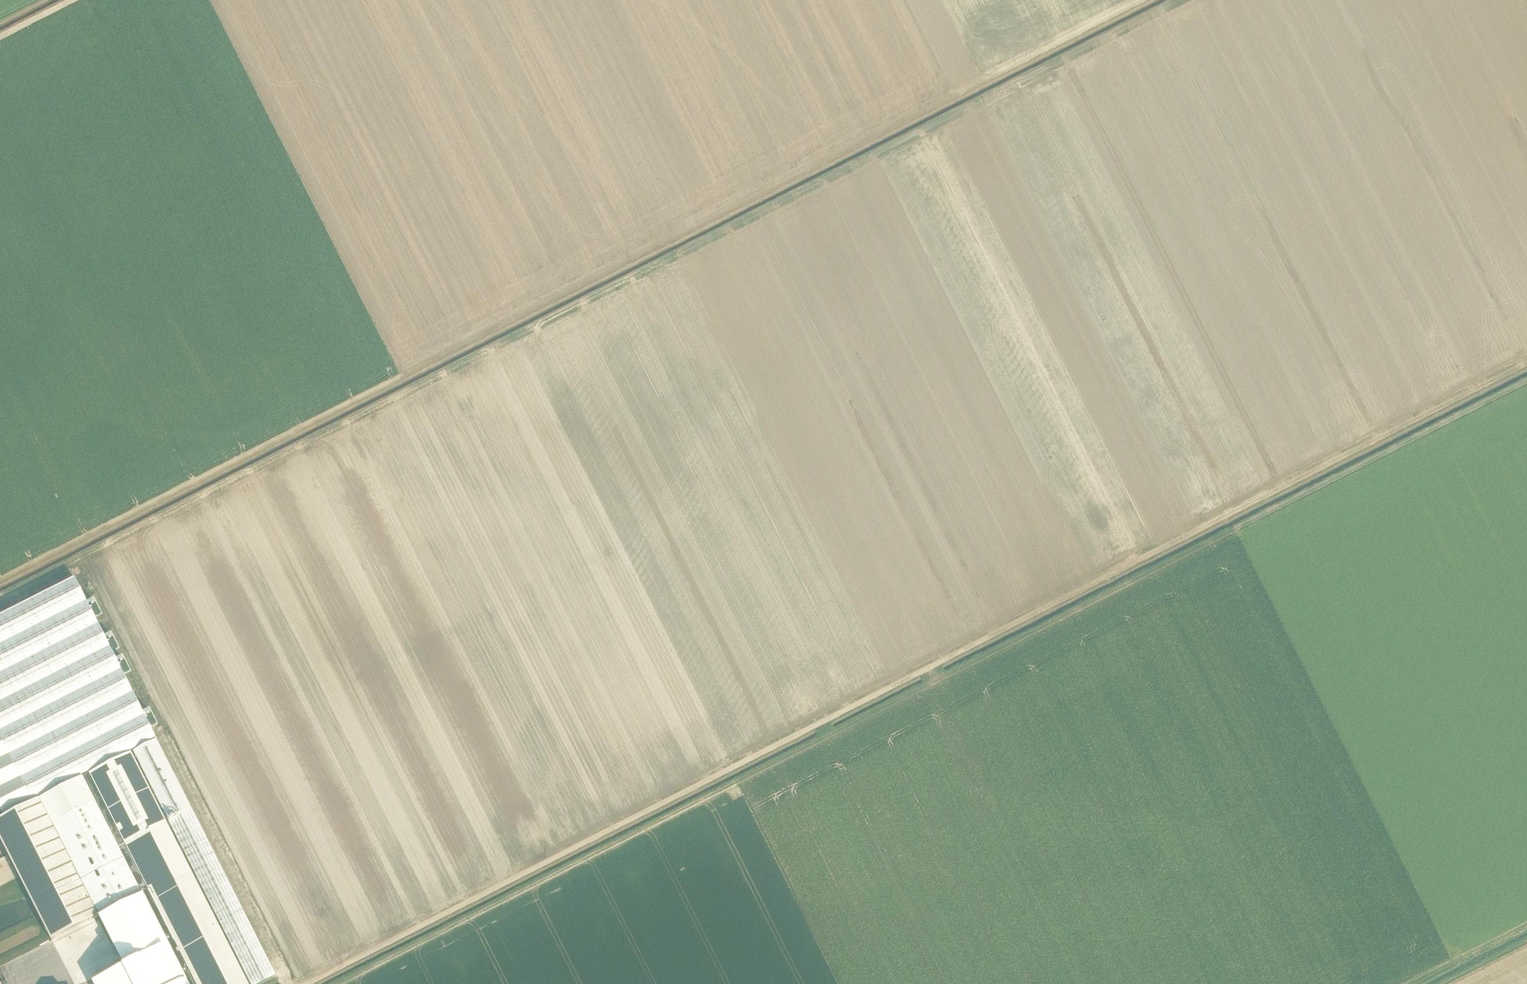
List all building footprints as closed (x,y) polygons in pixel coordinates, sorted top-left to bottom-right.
[(0,616),(0,730),(0,802),(7,816),(12,813),(84,777),(132,752),(249,983),(261,983),(277,976),(79,577),(0,616)] [(52,940),(95,919),(100,917),(124,966),(96,980),(97,983),(249,983),(132,752),(84,777),(12,813),(7,816),(0,819),(0,838),(52,940)]
